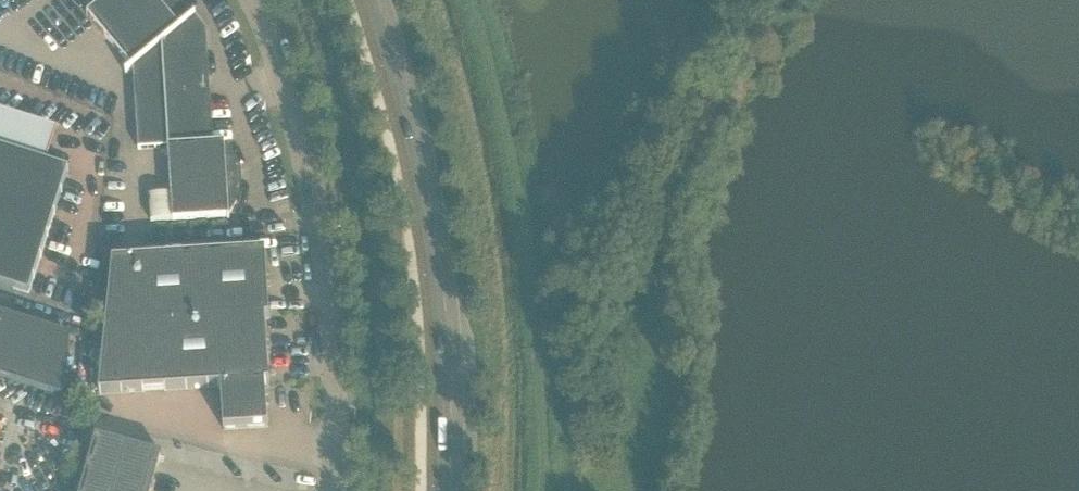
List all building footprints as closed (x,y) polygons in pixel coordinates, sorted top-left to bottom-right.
[(87,14),(131,67),(125,73),(126,74),(132,68),(137,147),(167,146),(171,194),(149,195),(151,221),(227,217),(229,218),(228,212),(232,207),(235,201),(237,195),(239,189),(239,183),(239,174),(235,162),(232,157),(229,151),(224,146),(224,140),(222,141),(222,142),(212,143),(205,31),(194,18),(200,12),(199,11),(193,17),(179,0),(98,0),(100,3),(87,14)] [(46,163),(48,164),(59,128),(0,110),(0,148),(46,163)] [(28,294),(68,170),(48,164),(46,163),(0,148),(0,284),(28,294)] [(105,327),(265,317),(269,317),(265,251),(112,260),(105,327)] [(68,339),(0,317),(0,376),(61,395),(68,339)] [(265,382),(269,382),(265,317),(105,327),(98,393),(220,385),(265,382)] [(267,426),(265,382),(220,385),(223,429),(267,426)] [(79,490),(150,490),(160,454),(94,436),(79,490)]
